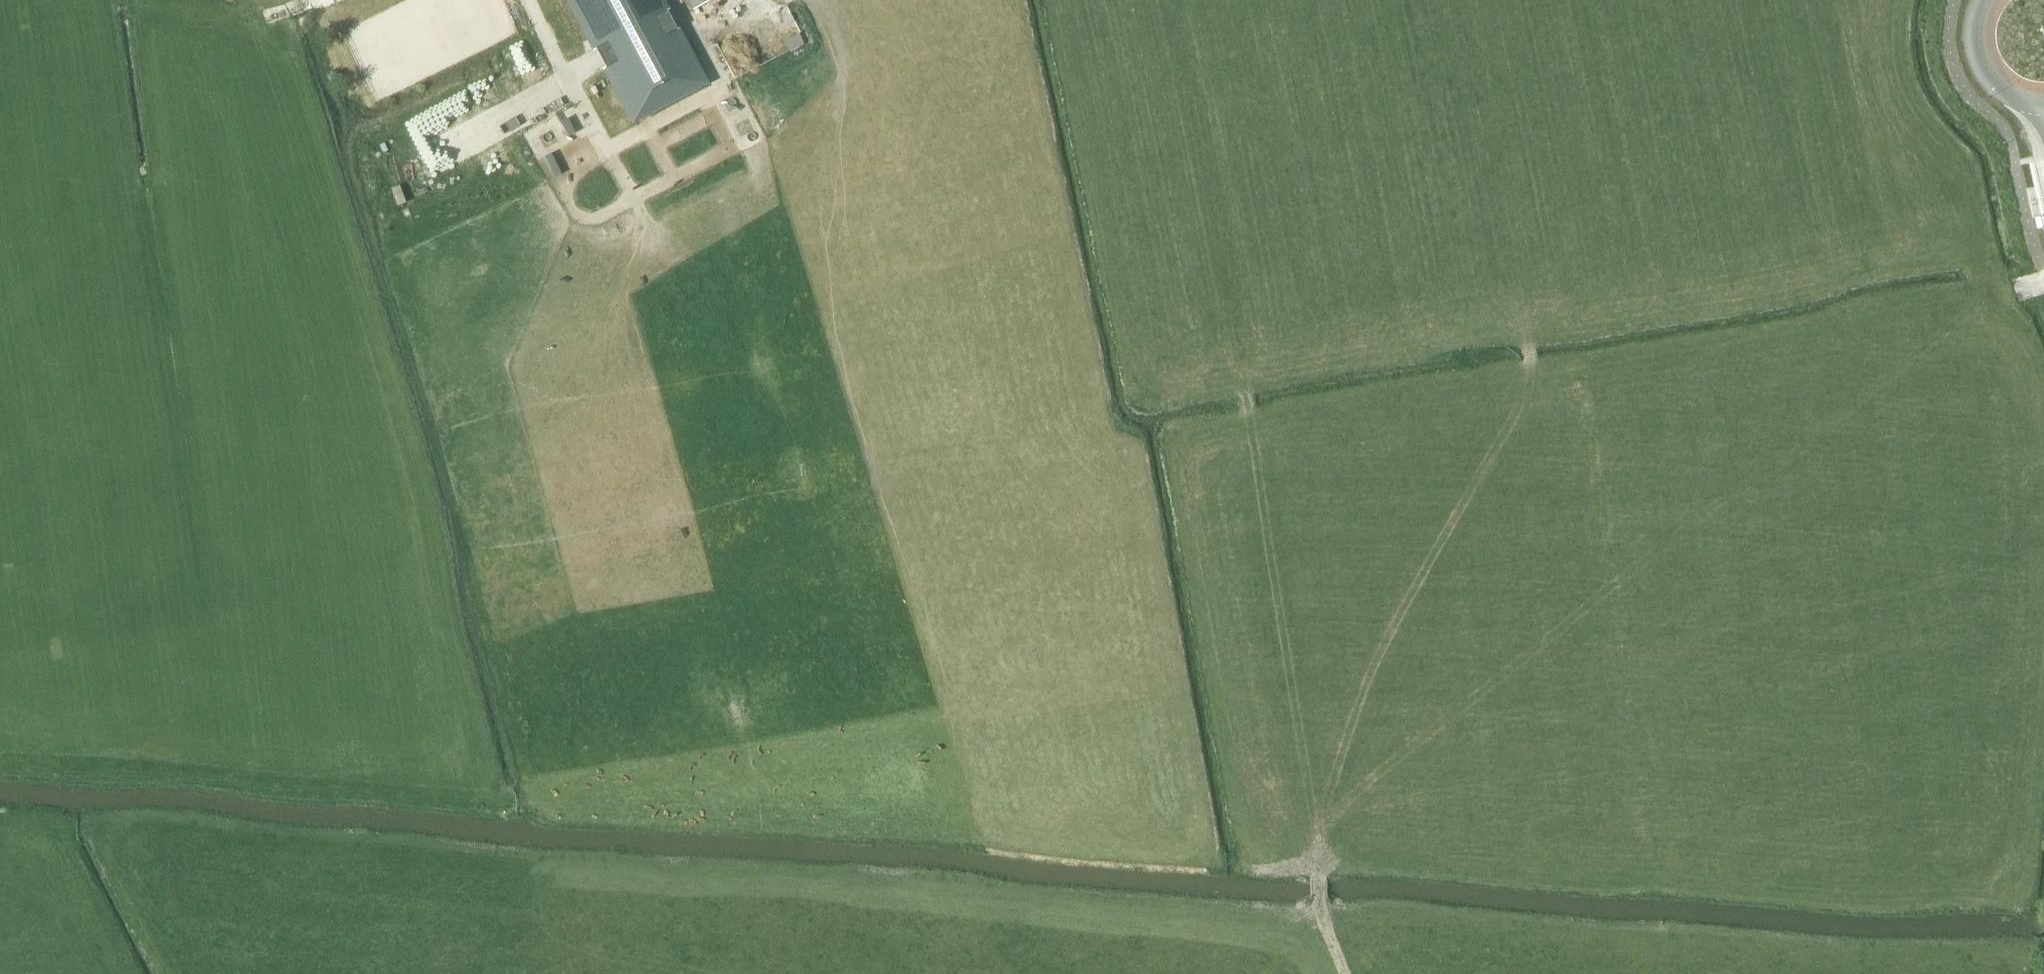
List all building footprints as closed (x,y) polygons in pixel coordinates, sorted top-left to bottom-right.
[(635,124),(705,86),(659,0),(568,0),(635,124)] [(692,12),(715,0),(686,0),(692,12)]
